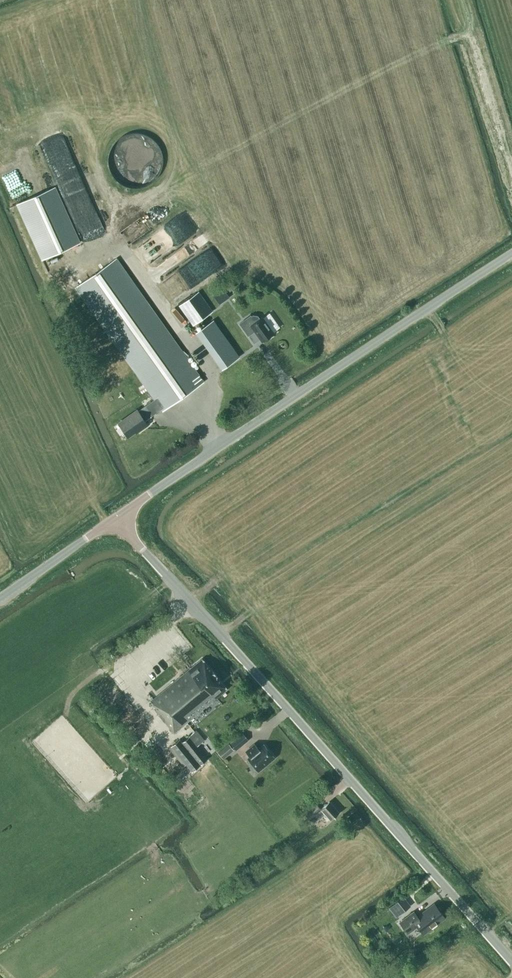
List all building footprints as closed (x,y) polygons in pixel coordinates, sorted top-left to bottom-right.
[(63,133),(40,141),(43,149),(66,141),(63,133)] [(118,173),(157,180),(163,147),(139,142),(125,140),(118,173)] [(17,205),(42,260),(79,243),(54,188),(17,205)] [(162,411),(203,382),(116,259),(75,288),(118,348),(154,400),(138,411),(137,410),(118,423),(127,437),(139,429),(140,430),(147,425),(144,421),(161,409),(162,411)] [(231,282),(226,286),(229,291),(235,287),(231,282)] [(223,289),(213,296),(219,305),(229,298),(223,289)] [(250,316),(239,323),(248,336),(254,331),(262,342),(267,338),(269,338),(272,336),(272,334),(274,333),(262,317),(259,319),(257,316),(253,315),(251,316),(250,316)] [(197,331),(223,368),(239,357),(213,320),(197,331)] [(155,710),(174,733),(227,689),(202,659),(150,701),(156,708),(155,710)] [(207,758),(197,746),(205,740),(197,730),(182,742),(179,739),(170,746),(191,772),(207,758)] [(248,740),(242,733),(230,743),(236,750),(248,740)] [(234,750),(228,744),(218,753),(223,759),(234,750)] [(247,758),(258,771),(274,758),(264,745),(258,749),(254,744),(246,751),(250,756),(247,758)] [(191,771),(186,766),(173,777),(177,783),(191,771)] [(318,819),(324,814),(327,817),(326,817),(329,820),(330,820),(339,813),(329,802),(320,809),(315,804),(303,813),(309,819),(314,815),(318,819)] [(388,907),(395,917),(399,914),(392,905),(388,907)] [(400,923),(408,933),(417,927),(423,935),(445,918),(435,905),(419,918),(418,917),(417,917),(414,913),(400,923)]
